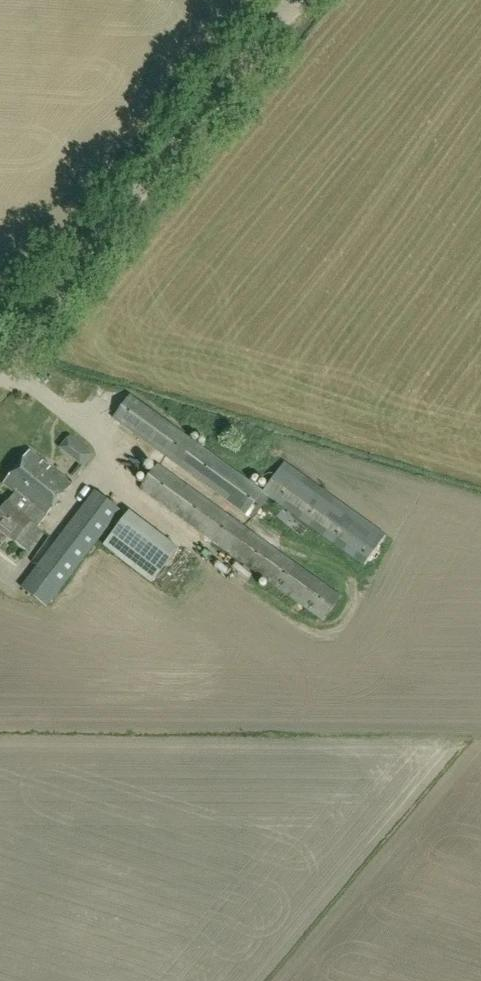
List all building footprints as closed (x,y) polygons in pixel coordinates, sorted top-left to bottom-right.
[(263,490),(130,396),(114,419),(246,513),(262,491),(263,490)] [(69,434),(60,446),(83,465),(93,453),(69,434)] [(15,493),(8,502),(14,507),(18,504),(40,523),(72,485),(31,450),(4,483),(15,493)] [(284,461),(263,490),(262,491),(365,565),(387,534),(284,461)] [(141,489),(307,608),(324,620),(341,597),(158,465),(141,489)] [(94,490),(21,591),(46,609),(120,509),(94,490)] [(30,522),(36,527),(40,523),(18,504),(14,507),(8,502),(7,501),(0,510),(0,529),(14,541),(30,522)] [(175,549),(126,513),(104,543),(154,579),(175,549)]
